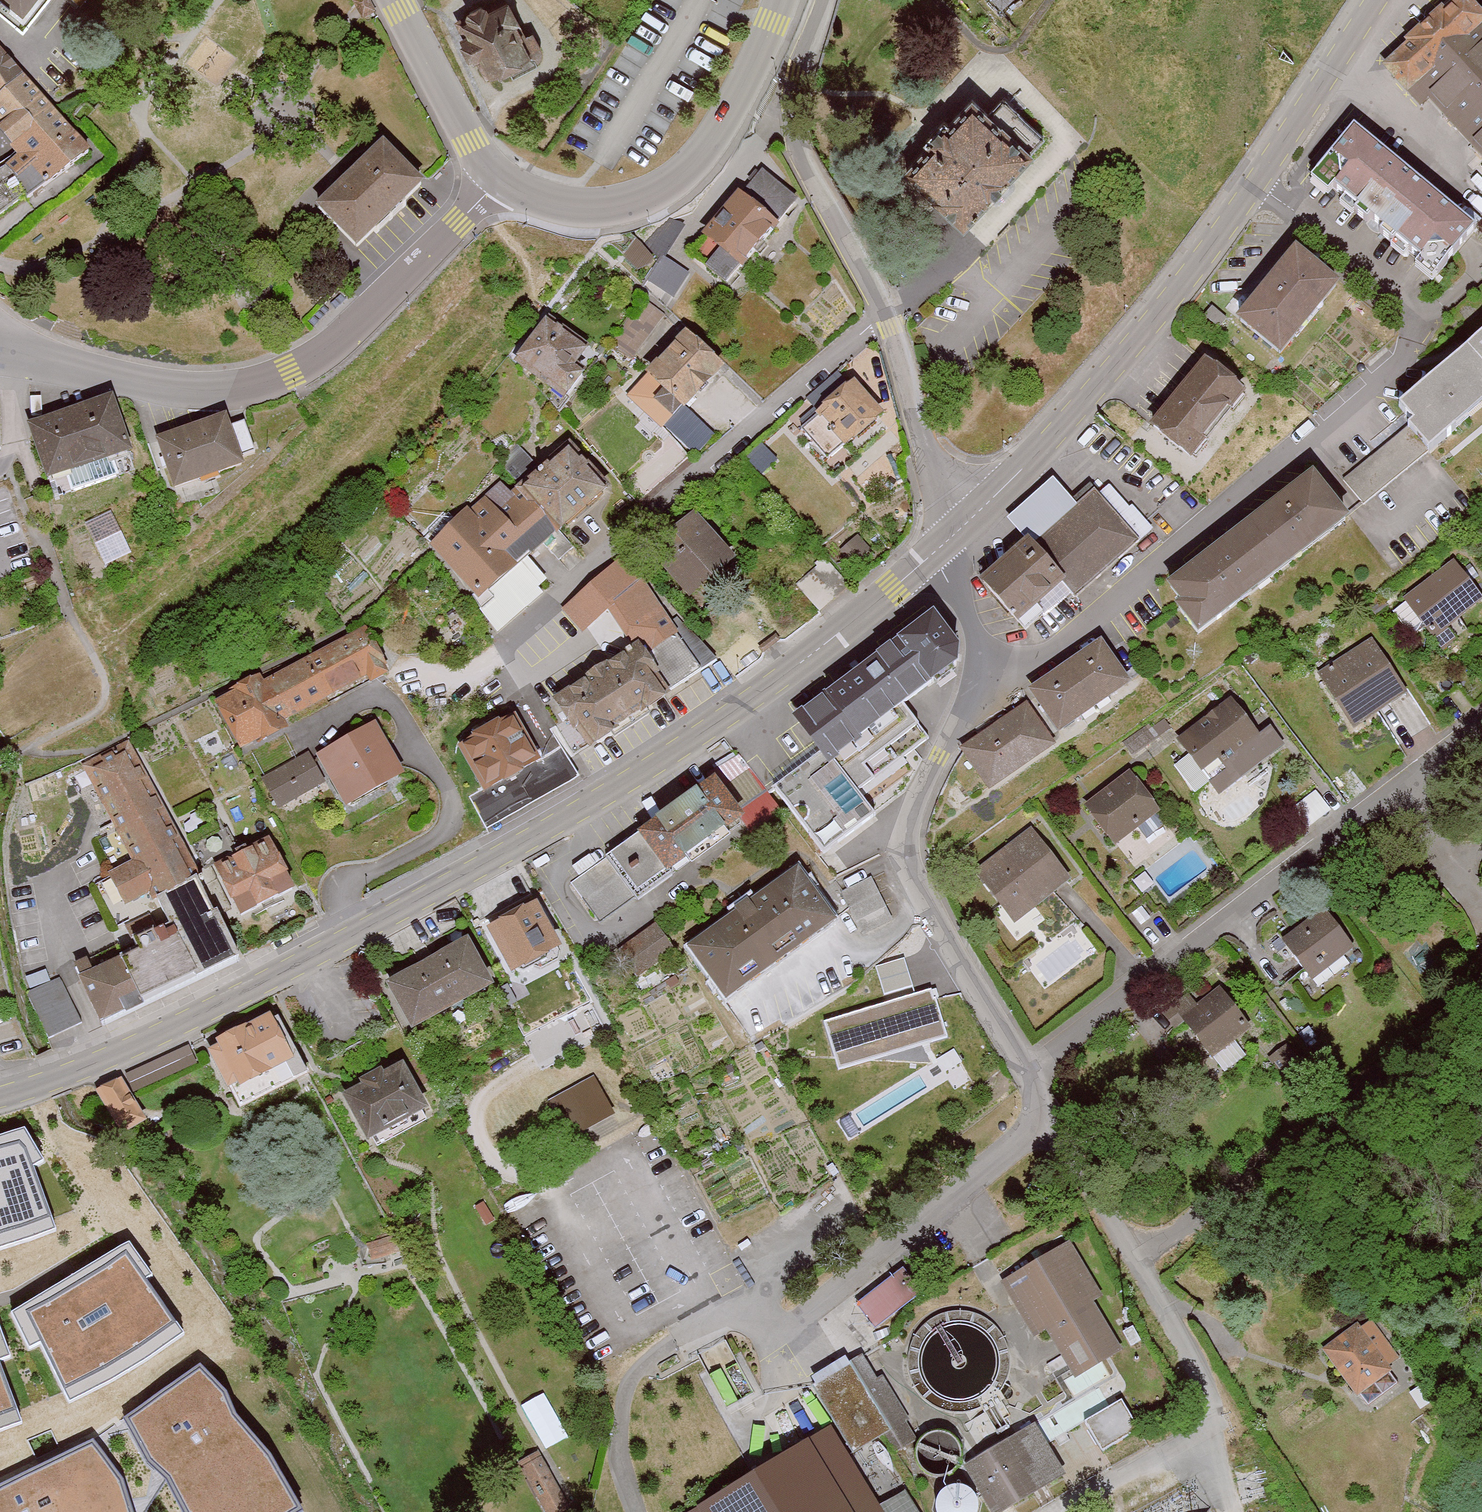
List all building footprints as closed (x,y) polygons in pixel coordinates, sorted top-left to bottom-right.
[(21,26),(41,0),(0,0),(0,10),(21,26)] [(484,52),(496,68),(509,57),(521,72),(549,51),(509,0),(497,0),(494,2),(493,0),(477,0),(464,10),(479,30),(472,36),(484,52)] [(1387,69),(1425,113),(1435,105),(1481,159),(1481,13),(1471,0),(1467,0),(1387,69)] [(45,190),(86,154),(20,79),(0,56),(0,139),(45,190)] [(940,145),(918,168),(967,216),(1050,132),(1014,96),(999,112),(982,95),(961,117),(956,112),(931,137),(940,145)] [(1477,234),(1357,135),(1319,180),(1439,280),(1477,234)] [(421,191),(382,150),(315,213),(354,254),(421,191)] [(727,282),(804,204),(771,171),(694,249),(727,282)] [(1298,256),(1242,325),(1284,359),(1340,290),(1298,256)] [(624,329),(644,350),(691,306),(671,285),(624,329)] [(601,391),(577,367),(596,347),(561,312),(523,351),(584,409),(601,391)] [(705,446),(721,430),(692,400),(726,366),(694,333),(649,378),(684,414),(679,419),(705,446)] [(1406,415),(1420,431),(1412,437),(1432,460),(1481,417),(1481,349),(1406,415)] [(1245,399),(1207,368),(1154,434),(1193,464),(1245,399)] [(890,415),(860,379),(828,406),(858,442),(890,415)] [(115,396),(33,425),(51,477),(133,449),(115,396)] [(223,425),(163,445),(177,488),(238,467),(223,425)] [(1418,459),(1395,434),(1345,480),(1367,505),(1418,459)] [(612,482),(580,444),(518,496),(506,481),(441,535),(497,603),(528,577),(515,563),(612,482)] [(1349,526),(1317,484),(1171,592),(1203,634),(1349,526)] [(1142,542),(1096,492),(1031,551),(1064,586),(1078,600),(1142,542)] [(106,565),(133,554),(114,509),(87,520),(106,565)] [(738,560),(702,512),(656,547),(692,595),(738,560)] [(1028,547),(984,587),(1020,626),(1064,586),(1031,551),(1028,547)] [(567,689),(605,742),(712,665),(632,555),(568,601),(587,628),(617,607),(639,637),(567,689)] [(1406,601),(1438,642),(1481,607),(1481,601),(1452,564),(1406,601)] [(925,614),(788,711),(828,767),(965,670),(925,614)] [(249,747),(397,667),(374,624),(226,703),(249,747)] [(1371,643),(1319,677),(1357,734),(1409,700),(1371,643)] [(1101,647),(1030,697),(1058,736),(1129,687),(1101,647)] [(1261,742),(1234,705),(1197,732),(1223,769),(1261,742)] [(1028,710),(965,754),(992,792),(1055,748),(1028,710)] [(547,757),(521,712),(466,744),(492,789),(547,757)] [(325,755),(353,800),(408,766),(381,721),(325,755)] [(81,965),(110,1019),(245,946),(231,919),(246,911),(220,863),(211,868),(137,732),(89,757),(138,848),(113,861),(134,900),(165,884),(184,920),(106,962),(102,954),(81,965)] [(284,801),(327,777),(313,753),(270,777),(284,801)] [(1131,776),(1088,809),(1117,846),(1160,813),(1131,776)] [(742,825),(713,787),(602,868),(630,907),(742,825)] [(278,832),(228,863),(256,907),(305,880),(278,832)] [(1032,834),(978,875),(1015,924),(1069,884),(1032,834)] [(844,888),(855,918),(884,907),(874,878),(844,888)] [(796,879),(691,953),(728,1004),(833,930),(796,879)] [(533,912),(494,932),(516,973),(555,953),(533,912)] [(1323,915),(1284,946),(1314,983),(1353,953),(1323,915)] [(656,929),(618,955),(639,986),(677,960),(656,929)] [(472,941),(393,985),(419,1031),(498,986),(472,941)] [(908,957),(877,963),(882,991),(913,985),(908,957)] [(38,995),(62,1040),(97,1022),(73,976),(38,995)] [(933,994),(932,988),(824,1021),(838,1068),(946,1036),(933,994)] [(1190,998),(1173,1011),(1211,1059),(1249,1029),(1222,994),(1201,1011),(1190,998)] [(296,1062),(274,1016),(221,1041),(226,1051),(213,1057),(230,1093),(296,1062)] [(177,1054),(134,1073),(146,1100),(189,1081),(177,1054)] [(430,1112),(403,1064),(350,1093),(377,1142),(430,1112)] [(595,1073),(552,1095),(573,1136),(616,1113),(595,1073)] [(124,1134),(151,1121),(127,1074),(100,1087),(124,1134)] [(0,1144),(0,1253),(58,1237),(35,1133),(0,1144)] [(137,1247),(19,1328),(80,1413),(190,1339),(137,1247)] [(1070,1247),(1005,1283),(1038,1340),(1052,1332),(1077,1376),(1119,1352),(1090,1301),(1098,1296),(1070,1247)] [(909,1272),(862,1307),(878,1328),(924,1293),(909,1272)] [(1362,1324),(1327,1353),(1361,1396),(1397,1368),(1362,1324)] [(0,1330),(0,1440),(24,1433),(1,1330),(0,1330)] [(872,1357),(816,1389),(855,1455),(910,1423),(872,1357)] [(157,1494),(166,1479),(182,1511),(300,1511),(303,1510),(271,1452),(236,1412),(227,1390),(200,1362),(124,1418),(92,1440),(0,1485),(0,1511),(145,1511),(157,1494)] [(1121,1406),(1092,1423),(1108,1452),(1138,1434),(1121,1406)] [(970,1470),(997,1511),(1012,1511),(1071,1475),(1040,1426),(970,1470)] [(830,1433),(741,1488),(705,1510),(706,1511),(879,1511),(830,1433)]
